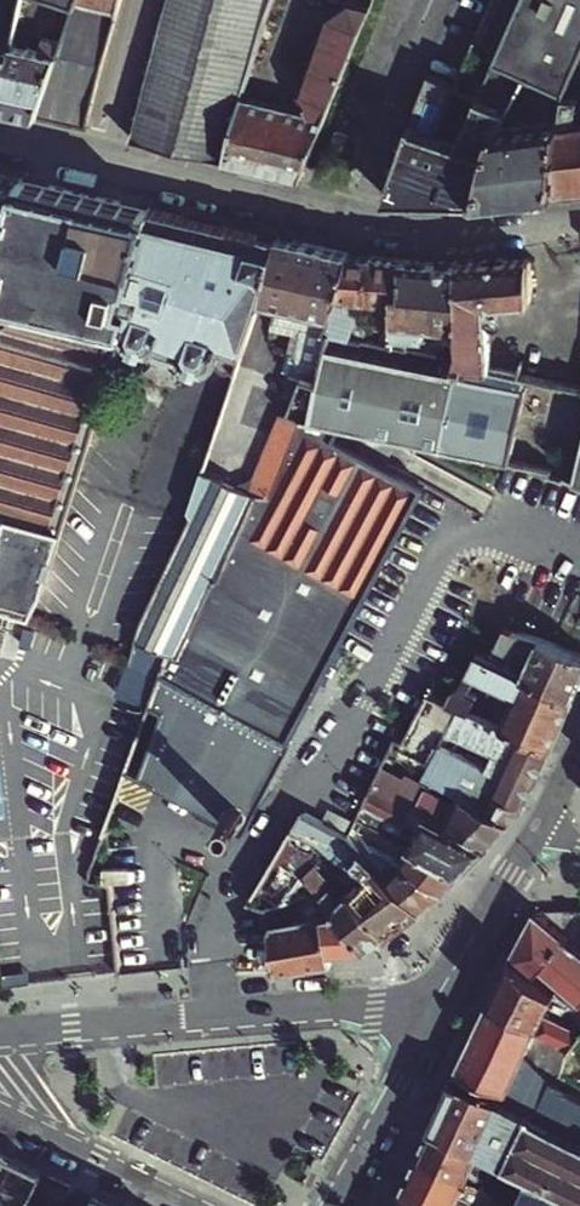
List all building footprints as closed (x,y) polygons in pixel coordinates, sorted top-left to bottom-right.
[(5,48),(6,44),(19,0),(0,0),(0,47),(5,48)] [(75,11),(77,4),(79,0),(40,0),(75,11)] [(133,139),(226,161),(241,97),(278,0),(170,0),(133,139)] [(241,97),(226,161),(302,177),(374,0),(341,0),(347,2),(328,16),(298,92),(308,112),(252,100),(259,82),(252,80),(244,98),(241,97)] [(495,59),(528,73),(533,75),(563,86),(579,48),(579,0),(521,0),(495,59)] [(103,65),(120,10),(77,4),(75,11),(59,53),(36,116),(86,128),(103,65)] [(6,44),(5,48),(0,47),(0,108),(36,116),(59,53),(6,44)] [(528,73),(495,59),(480,92),(459,141),(489,151),(495,127),(498,127),(503,118),(528,73)] [(480,92),(456,83),(431,74),(386,196),(479,199),(489,151),(459,141),(480,92)] [(556,190),(579,188),(579,104),(576,104),(577,96),(562,95),(560,120),(559,142),(556,190)] [(489,151),(479,199),(556,190),(559,142),(560,120),(503,118),(498,127),(495,127),(489,151)] [(0,174),(0,262),(18,178),(0,174)] [(30,610),(39,591),(120,317),(151,208),(18,178),(0,262),(0,263),(0,601),(30,610)] [(219,339),(241,345),(257,298),(260,298),(277,241),(224,227),(224,228),(182,218),(183,215),(151,208),(120,317),(127,327),(150,334),(158,325),(184,332),(185,343),(207,349),(212,348),(217,344),(219,339)] [(335,351),(341,335),(335,334),(338,287),(343,289),(351,253),(278,238),(277,241),(260,298),(275,302),(268,322),(299,329),(292,356),(289,355),(283,371),(307,382),(308,379),(320,384),(335,351)] [(341,335),(369,342),(370,325),(371,297),(371,255),(351,253),(343,289),(338,287),(335,334),(341,335)] [(371,255),(371,297),(381,299),(381,322),(388,323),(389,346),(398,348),(399,349),(397,291),(405,290),(401,258),(371,255)] [(397,291),(399,349),(414,352),(415,336),(430,340),(433,332),(444,335),(447,336),(459,264),(401,258),(405,290),(397,291)] [(488,305),(531,303),(533,289),(531,259),(476,263),(467,331),(470,332),(464,364),(494,370),(488,305)] [(444,335),(442,358),(441,374),(415,368),(393,364),(335,351),(320,384),(308,379),(307,382),(290,418),(303,420),(340,428),(444,450),(464,364),(470,332),(467,331),(476,263),(459,264),(447,336),(444,335)] [(158,325),(150,334),(185,343),(184,332),(158,325)] [(393,364),(415,368),(419,353),(414,352),(399,349),(398,348),(393,364)] [(530,378),(494,370),(464,364),(444,450),(512,463),(530,378)] [(303,420),(290,418),(284,417),(245,490),(198,469),(184,508),(185,516),(138,620),(135,635),(139,637),(172,652),(176,653),(212,575),(214,576),(252,494),(264,499),(303,420)] [(172,652),(163,675),(194,687),(182,719),(167,713),(145,771),(246,826),(295,736),(424,489),(337,444),(340,428),(303,420),(264,499),(252,494),(214,576),(212,575),(176,653),(172,652)] [(491,662),(574,700),(579,686),(579,657),(555,647),(504,629),(491,662)] [(163,675),(172,652),(139,637),(129,661),(162,678),(163,675)] [(450,704),(471,714),(479,697),(471,693),(477,679),(508,693),(515,692),(519,693),(503,728),(550,750),(574,700),(491,662),(477,656),(461,690),(457,690),(450,704)] [(162,678),(151,707),(167,713),(182,719),(194,687),(163,675),(162,678)] [(448,767),(441,782),(512,820),(525,806),(540,773),(507,758),(501,771),(455,750),(461,737),(471,714),(450,704),(447,712),(427,703),(405,746),(448,767)] [(550,750),(503,728),(471,714),(461,737),(507,758),(540,773),(550,750)] [(512,820),(441,782),(434,778),(430,786),(409,774),(407,778),(392,770),(398,759),(392,755),(376,785),(416,806),(428,812),(489,844),(512,820)] [(434,778),(413,767),(409,774),(430,786),(434,778)] [(376,785),(359,818),(399,838),(416,806),(376,785)] [(428,812),(416,806),(399,838),(411,845),(428,812)] [(389,931),(422,906),(358,844),(349,835),(303,811),(290,836),(288,840),(325,858),(389,931)] [(489,844),(428,812),(411,845),(414,846),(463,871),(489,844)] [(325,858),(288,840),(259,894),(257,900),(268,905),(287,902),(293,901),(299,897),(304,894),(317,885),(368,946),(389,931),(325,858)] [(463,871),(414,846),(406,863),(361,840),(358,844),(422,906),(448,886),(463,871)] [(332,949),(368,946),(317,885),(304,894),(308,900),(314,897),(317,915),(301,917),(305,942),(330,939),(332,949)] [(304,894),(299,897),(303,903),(308,900),(304,894)] [(269,906),(279,971),(334,961),(332,949),(330,939),(305,942),(301,917),(290,919),(287,902),(268,905),(269,906)] [(576,910),(566,910),(567,924),(552,919),(536,910),(517,946),(540,965),(579,999),(579,946),(576,910)] [(517,946),(512,956),(535,975),(540,965),(517,946)] [(491,999),(575,1040),(579,1032),(579,1011),(535,975),(512,956),(491,999)] [(491,999),(480,1022),(525,1048),(526,1047),(562,1060),(564,1055),(575,1040),(491,999)] [(480,1022),(456,1072),(579,1138),(579,1102),(553,1086),(562,1060),(526,1047),(525,1048),(480,1022)] [(453,1078),(431,1126),(507,1164),(527,1175),(579,1201),(579,1148),(453,1078)] [(507,1164),(431,1126),(418,1152),(490,1189),(494,1192),(507,1164)] [(43,1170),(0,1149),(0,1205),(26,1205),(28,1201),(43,1170)] [(409,1172),(472,1205),(481,1205),(490,1189),(418,1152),(409,1172)] [(515,1203),(527,1175),(507,1164),(494,1192),(515,1203)] [(43,1170),(28,1201),(37,1205),(64,1205),(74,1186),(58,1178),(43,1170)] [(409,1172),(400,1190),(427,1205),(472,1205),(409,1172)] [(527,1175),(515,1203),(514,1205),(579,1205),(579,1201),(527,1175)] [(515,1203),(494,1192),(490,1189),(481,1205),(514,1205),(515,1203)] [(400,1190),(393,1205),(427,1205),(400,1190)] [(96,1197),(91,1205),(114,1205),(96,1197)]
